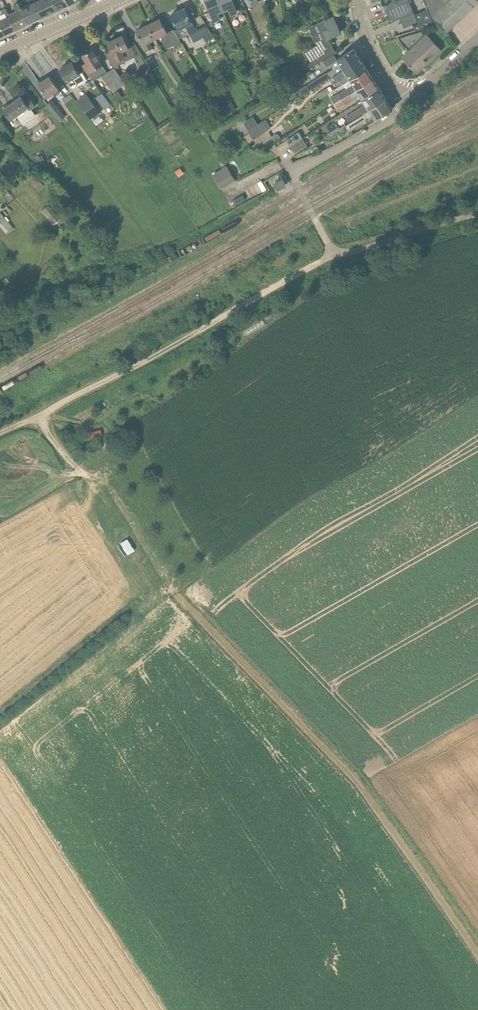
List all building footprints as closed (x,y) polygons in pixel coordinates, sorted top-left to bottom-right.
[(35,2),(34,0),(28,0),(30,4),(21,8),(28,23),(42,17),(35,2)] [(51,0),(39,0),(35,2),(42,17),(56,11),(51,0)] [(69,5),(67,0),(51,0),(56,11),(69,5)] [(223,11),(218,0),(205,0),(214,21),(226,16),(223,11)] [(237,12),(232,0),(218,0),(223,11),(229,8),(231,15),(237,12)] [(400,19),(404,28),(418,22),(408,0),(398,0),(384,6),(391,23),(400,19)] [(477,0),(427,0),(433,17),(447,32),(477,3),(477,0)] [(28,23),(21,8),(19,3),(14,5),(17,10),(9,14),(16,29),(28,23)] [(9,14),(6,8),(2,10),(5,16),(6,16),(8,18),(0,22),(0,23),(5,34),(16,29),(9,14)] [(206,26),(196,31),(185,8),(171,15),(178,29),(185,26),(194,42),(203,37),(206,43),(214,38),(206,26)] [(306,67),(301,70),(303,73),(308,70),(318,63),(323,61),(333,54),(336,53),(331,45),(328,38),(340,33),(333,16),(317,24),(308,27),(312,35),(316,46),(303,53),(306,59),(303,61),(306,67)] [(164,24),(162,25),(160,19),(148,25),(156,38),(160,36),(166,49),(173,45),(175,48),(182,44),(174,29),(167,32),(164,24)] [(149,41),(156,38),(148,25),(137,30),(140,35),(138,36),(142,45),(143,44),(146,52),(153,49),(149,41)] [(131,47),(128,48),(123,36),(109,42),(113,51),(107,54),(110,62),(115,69),(119,67),(118,65),(136,57),(131,47)] [(422,68),(441,50),(428,37),(418,47),(416,45),(403,57),(413,69),(419,63),(422,68)] [(333,77),(360,59),(354,48),(337,60),(333,54),(323,61),(326,66),(330,64),(334,69),(326,73),(307,85),(297,90),(301,96),(304,94),(333,77)] [(114,68),(107,72),(93,49),(82,56),(86,62),(82,64),(87,73),(93,81),(101,76),(114,92),(125,84),(114,68)] [(158,67),(152,56),(145,59),(151,71),(158,67)] [(344,84),(367,69),(360,59),(333,77),(337,82),(339,81),(342,85),(344,84)] [(82,72),(79,74),(72,62),(70,63),(69,61),(64,64),(65,66),(60,69),(68,81),(71,86),(75,83),(77,86),(87,80),(82,72)] [(344,84),(347,88),(338,93),(342,99),(347,96),(373,79),(367,69),(344,84)] [(55,95),(60,92),(50,76),(45,79),(43,77),(38,80),(40,83),(38,84),(47,97),(53,93),(55,95)] [(360,95),(363,100),(380,89),(373,79),(347,96),(342,99),(345,104),(360,95)] [(261,88),(264,93),(270,90),(267,85),(261,88)] [(330,93),(328,90),(327,88),(316,95),(319,100),(330,93)] [(360,116),(386,99),(380,89),(363,100),(366,105),(352,113),(352,114),(347,118),(350,122),(346,125),(360,116)] [(77,101),(91,120),(100,113),(86,94),(77,101)] [(3,109),(11,119),(16,115),(23,124),(35,116),(30,109),(34,106),(29,99),(25,102),(21,96),(3,109)] [(376,120),(393,109),(386,99),(360,116),(346,125),(349,130),(373,115),(376,120)] [(230,100),(221,106),(227,115),(236,110),(230,100)] [(55,105),(50,109),(59,121),(64,117),(55,105)] [(218,114),(211,118),(214,124),(222,120),(218,114)] [(208,121),(198,126),(201,132),(211,127),(208,121)] [(256,125),(262,134),(268,130),(262,121),(256,125)] [(257,137),(262,134),(256,125),(251,128),(257,137)] [(253,140),(257,137),(251,128),(247,131),(253,140)] [(290,146),(302,138),(298,132),(286,140),(290,146)] [(295,153),(307,146),(302,138),(290,146),(295,153)] [(42,158),(37,161),(40,167),(46,164),(42,158)] [(227,166),(213,174),(222,189),(236,180),(227,166)] [(33,175),(28,180),(39,191),(44,186),(33,175)] [(282,179),(275,183),(278,189),(285,185),(282,179)] [(48,205),(41,211),(53,225),(60,219),(48,205)] [(0,214),(0,222),(8,233),(14,229),(1,213),(0,214)] [(49,266),(46,265),(45,264),(40,272),(44,274),(49,266)] [(16,281),(11,284),(15,291),(21,288),(16,281)] [(131,550),(122,538),(116,543),(125,555),(131,550)]
